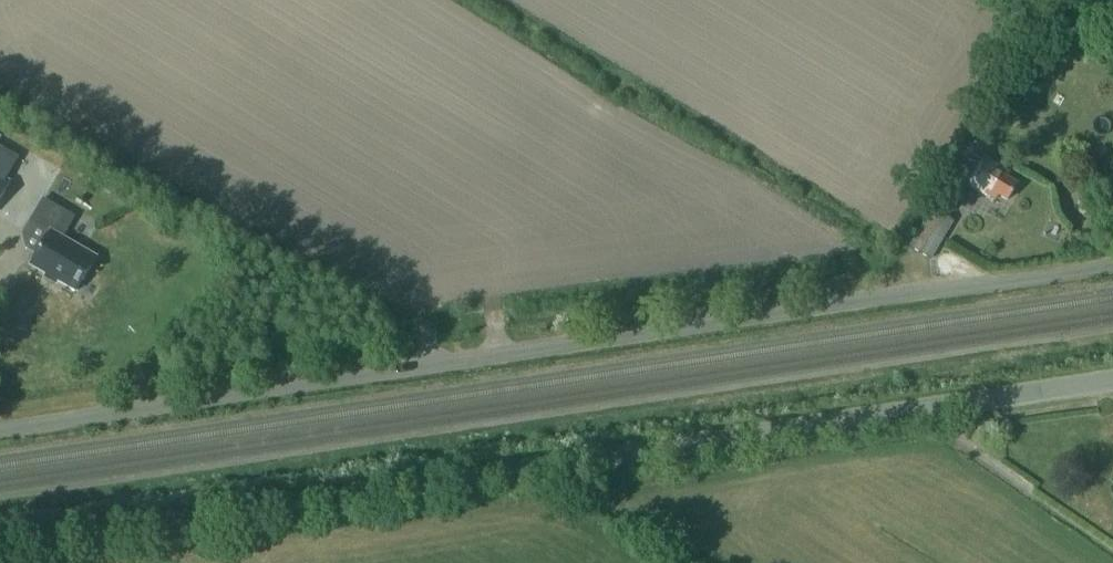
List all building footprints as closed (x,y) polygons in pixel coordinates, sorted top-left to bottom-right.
[(997,199),(1000,195),(1008,200),(1018,185),(1008,178),(1011,174),(986,159),(984,162),(973,155),(961,173),(963,174),(940,213),(948,217),(972,180),(973,180),(970,184),(997,199)] [(12,181),(0,174),(0,202),(12,181)] [(92,188),(71,175),(58,197),(79,210),(92,188)] [(97,257),(63,237),(75,218),(43,198),(31,219),(50,231),(31,264),(76,291),(97,257)] [(940,213),(934,209),(910,246),(931,259),(954,222),(948,217),(940,213)]
